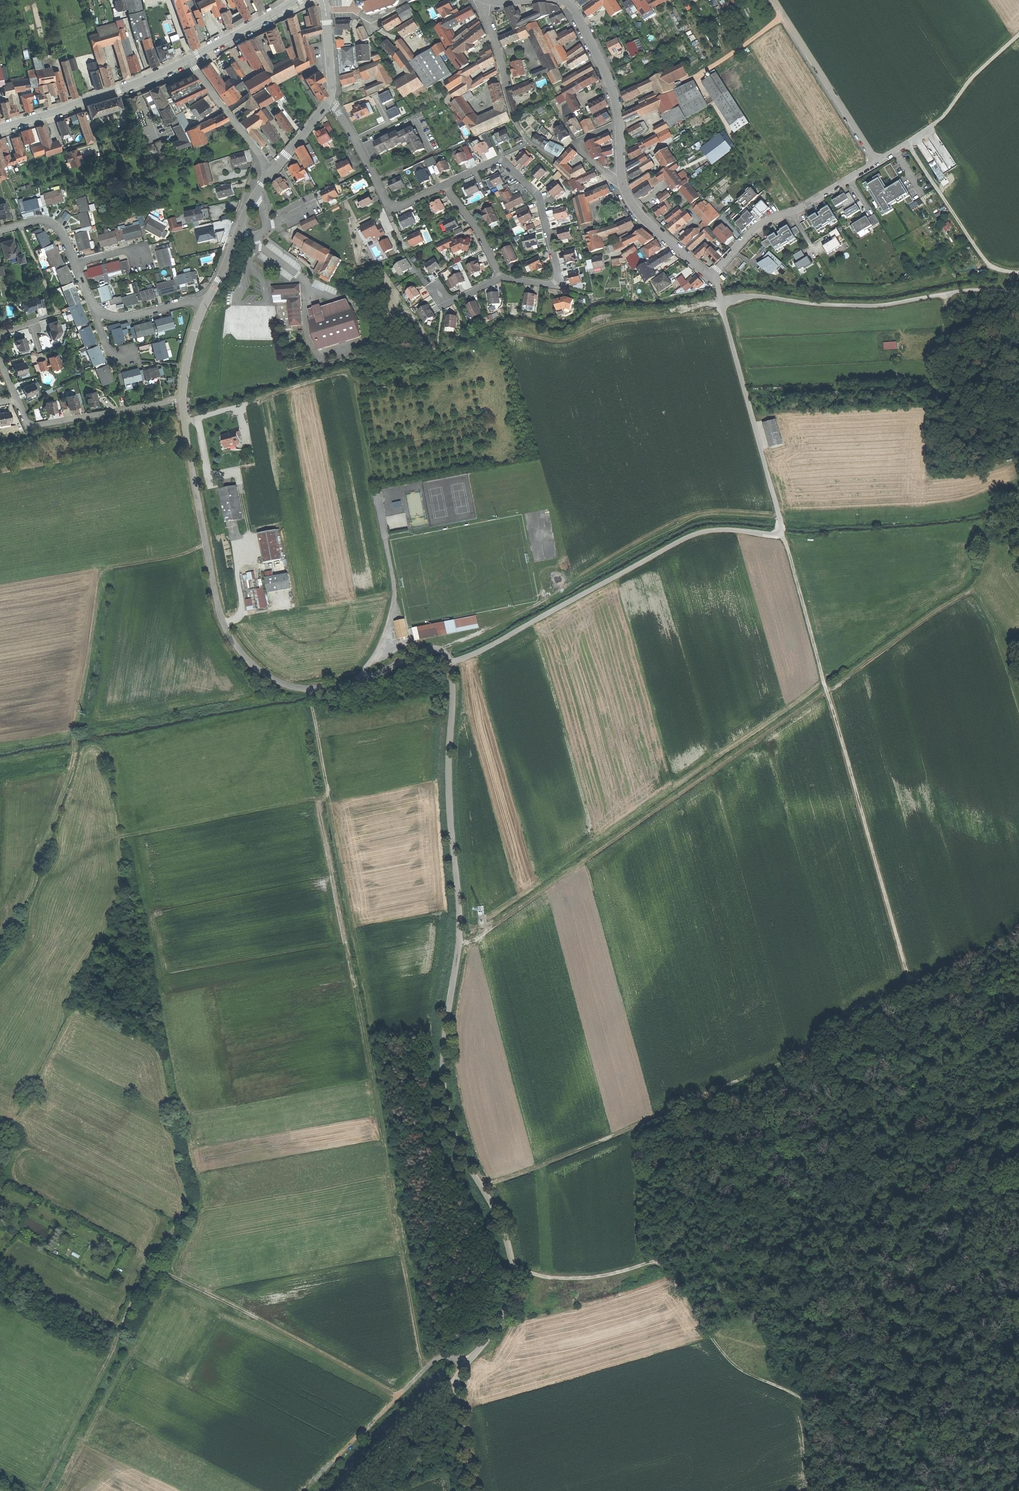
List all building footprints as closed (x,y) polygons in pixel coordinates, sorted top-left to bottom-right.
[(127,9),(124,0),(117,0),(115,0),(117,11),(122,10),(127,9)] [(129,14),(142,10),(140,0),(126,0),(129,14)] [(182,29),(191,26),(182,0),(180,0),(173,3),(182,29)] [(200,13),(211,8),(215,6),(212,0),(204,0),(196,3),(200,13)] [(364,2),(362,3),(362,2),(361,3),(361,4),(363,8),(362,8),(363,10),(364,9),(366,8),(368,14),(395,6),(396,5),(399,2),(399,0),(363,0),(364,2)] [(460,11),(457,6),(452,9),(451,5),(449,0),(448,0),(437,5),(444,19),(460,11)] [(605,4),(610,13),(613,16),(622,10),(616,0),(602,0),(605,4)] [(624,4),(631,16),(632,16),(636,13),(639,11),(632,0),(631,0),(628,2),(624,4)] [(639,11),(639,12),(650,6),(649,4),(646,0),(632,0),(639,11)] [(650,6),(651,8),(668,0),(660,0),(650,6)] [(596,1),(583,9),(586,14),(588,17),(601,9),(600,7),(596,1)] [(234,5),(242,20),(246,18),(250,17),(242,2),(234,5)] [(263,8),(261,3),(255,6),(258,11),(263,8)] [(399,13),(404,21),(413,16),(416,15),(410,3),(403,7),(398,10),(399,13)] [(535,5),(538,14),(539,20),(550,15),(547,4),(535,5)] [(552,4),(547,4),(550,15),(550,16),(554,14),(553,12),(555,12),(556,13),(561,11),(559,6),(552,4)] [(219,14),(220,14),(224,12),(221,5),(216,7),(219,14)] [(313,21),(321,19),(318,6),(314,7),(310,9),(312,16),(313,21)] [(651,8),(650,6),(639,12),(645,22),(656,16),(651,8)] [(506,10),(516,31),(523,27),(521,22),(514,7),(509,9),(506,10)] [(459,42),(471,32),(482,25),(479,20),(468,28),(457,38),(451,28),(476,15),(474,11),(472,8),(455,16),(455,15),(447,20),(447,21),(436,28),(448,49),(459,42)] [(193,11),(199,25),(203,23),(197,9),(193,11)] [(145,22),(142,10),(129,14),(128,14),(131,26),(145,22)] [(224,12),(220,14),(227,29),(231,27),(234,25),(231,17),(228,10),(224,12)] [(562,11),(553,15),(556,22),(559,20),(566,18),(564,15),(562,11)] [(238,13),(231,17),(234,25),(242,21),(238,13)] [(539,20),(538,14),(530,18),(532,23),(539,20)] [(384,23),(388,31),(403,23),(398,15),(384,23)] [(294,35),(301,33),(297,16),(293,18),(289,20),(293,35),(294,35)] [(313,21),(312,16),(305,17),(308,27),(314,26),(313,21)] [(530,18),(521,22),(523,27),(532,23),(530,18)] [(118,21),(120,29),(124,28),(126,27),(124,19),(118,21)] [(401,33),(404,37),(420,28),(414,19),(399,29),(401,33)] [(343,30),(352,29),(351,21),(338,21),(338,26),(338,30),(343,30)] [(149,37),(145,22),(131,26),(137,41),(142,39),(149,37)] [(527,27),(529,32),(540,27),(537,22),(527,27)] [(98,28),(99,34),(118,28),(116,23),(98,28)] [(182,29),(190,49),(194,47),(198,45),(191,26),(182,29)] [(471,42),(473,45),(477,42),(487,35),(484,30),(482,26),(468,37),(471,42)] [(526,36),(530,34),(529,33),(529,32),(527,27),(526,26),(517,31),(521,39),(526,37),(526,36)] [(302,31),(303,38),(307,38),(323,34),(322,30),(321,27),(302,31)] [(357,30),(363,42),(369,39),(366,32),(364,27),(357,30)] [(530,34),(538,52),(549,47),(540,27),(529,32),(529,33),(530,34)] [(543,31),(545,36),(551,33),(549,27),(543,31)] [(94,35),(97,47),(98,46),(113,42),(121,40),(118,28),(99,34),(94,35)] [(272,31),(267,33),(272,45),(274,44),(278,55),(287,51),(278,28),(272,31)] [(501,37),(509,34),(506,29),(499,32),(501,37)] [(560,37),(557,39),(561,46),(577,37),(575,33),(573,30),(568,32),(567,31),(559,36),(560,37)] [(504,48),(521,39),(517,31),(500,39),(502,44),(504,48)] [(553,32),(551,33),(545,36),(549,43),(557,39),(553,32)] [(304,43),(301,33),(294,35),(296,44),(304,43)] [(123,39),(121,40),(127,59),(127,58),(133,56),(135,56),(130,37),(127,38),(123,39)] [(251,41),(255,52),(264,48),(258,37),(251,41)] [(456,45),(460,50),(471,42),(468,37),(456,45)] [(620,38),(608,44),(611,50),(613,55),(616,53),(617,55),(621,53),(621,51),(624,50),(621,44),(622,43),(620,38)] [(561,46),(557,39),(549,43),(552,51),(561,46)] [(127,59),(121,40),(113,42),(120,63),(127,61),(127,59)] [(158,47),(162,60),(169,58),(174,56),(173,51),(183,47),(181,40),(173,42),(174,47),(172,48),(170,43),(163,45),(158,47)] [(383,45),(395,57),(396,56),(400,52),(396,47),(389,40),(386,43),(383,45)] [(403,40),(397,43),(406,55),(412,63),(417,59),(403,40)] [(244,44),(239,47),(247,61),(248,60),(257,56),(255,52),(251,41),(244,44)] [(629,44),(627,45),(633,57),(638,55),(636,51),(638,50),(634,41),(630,43),(629,44)] [(480,45),(477,42),(473,45),(471,42),(460,50),(462,53),(467,49),(470,53),(480,45)] [(307,55),(304,43),(296,44),(300,58),(307,55)] [(442,44),(435,48),(435,50),(440,57),(441,56),(447,51),(443,43),(442,44)] [(313,45),(309,47),(305,48),(308,57),(310,59),(311,66),(318,63),(313,45)] [(470,64),(462,53),(460,50),(456,45),(447,52),(461,71),(470,64)] [(93,48),(99,67),(105,66),(98,46),(97,47),(93,48)] [(566,56),(561,46),(552,51),(560,66),(569,61),(566,56)] [(582,46),(566,56),(569,61),(585,51),(582,46)] [(158,65),(152,47),(145,49),(144,50),(150,67),(154,66),(158,65)] [(359,63),(371,62),(370,55),(370,48),(363,48),(362,47),(357,47),(359,63)] [(540,58),(546,69),(547,73),(559,67),(555,60),(556,60),(549,47),(538,52),(541,57),(540,58)] [(259,60),(266,73),(274,66),(264,48),(255,52),(259,60)] [(287,50),(293,63),(298,61),(298,60),(293,48),(291,49),(287,50)] [(344,66),(355,65),(353,48),(343,49),(344,57),(344,66)] [(435,50),(435,48),(417,59),(412,63),(418,73),(428,88),(452,74),(441,56),(440,57),(435,50)] [(401,51),(400,52),(396,56),(411,77),(417,73),(401,51)] [(586,52),(573,60),(577,67),(589,59),(587,55),(586,52)] [(640,57),(641,58),(642,61),(653,55),(652,52),(640,57)] [(476,63),(488,56),(487,53),(474,60),(476,63)] [(478,63),(482,70),(496,62),(495,59),(494,54),(478,63)] [(133,56),(127,58),(133,74),(137,73),(142,71),(136,55),(135,56),(133,56)] [(311,67),(307,55),(300,58),(298,60),(298,61),(293,63),(298,73),(306,69),(311,67)] [(663,73),(653,55),(642,61),(644,64),(651,79),(663,73)] [(259,60),(257,56),(248,60),(251,64),(259,60)] [(298,75),(290,58),(274,66),(266,73),(273,85),(277,83),(279,85),(298,75)] [(641,58),(630,64),(633,69),(644,64),(642,61),(641,58)] [(67,60),(66,60),(61,62),(67,77),(71,76),(72,76),(70,71),(67,60)] [(266,73),(259,60),(251,64),(258,77),(266,73)] [(365,82),(378,77),(381,84),(384,89),(395,84),(387,67),(387,66),(383,60),(376,62),(354,71),(355,73),(357,81),(364,79),(365,82)] [(573,60),(568,63),(572,70),(577,67),(573,60)] [(132,77),(127,61),(120,63),(125,79),(132,77)] [(522,61),(512,64),(513,67),(515,74),(516,78),(526,75),(522,61)] [(88,66),(91,75),(98,73),(95,62),(89,64),(90,66),(88,66)] [(232,65),(242,79),(247,76),(238,62),(232,65)] [(213,63),(210,64),(219,77),(222,75),(213,63)] [(470,77),(482,70),(478,63),(465,70),(470,77)] [(203,70),(214,86),(222,80),(219,77),(210,64),(207,67),(203,70)] [(618,74),(620,78),(634,72),(633,69),(630,64),(616,70),(618,74)] [(683,64),(669,71),(672,79),(686,72),(683,64)] [(105,66),(99,67),(105,87),(110,85),(115,83),(110,65),(105,66)] [(227,69),(235,79),(239,76),(232,66),(227,69)] [(578,73),(581,78),(595,71),(592,66),(578,73)] [(534,79),(547,73),(546,69),(532,74),(534,79)] [(558,69),(548,74),(553,85),(563,80),(558,69)] [(720,69),(706,78),(719,98),(730,92),(732,90),(720,69)] [(474,82),(470,77),(465,70),(457,75),(468,93),(476,88),(475,87),(474,82)] [(498,70),(484,77),(486,80),(498,73),(498,70)] [(651,79),(652,80),(654,85),(658,93),(660,97),(675,90),(677,89),(672,79),(669,71),(668,71),(663,73),(651,79)] [(36,76),(36,77),(38,86),(43,84),(49,83),(55,82),(54,77),(53,75),(52,72),(43,75),(43,74),(36,76)] [(321,72),(306,81),(320,102),(330,95),(323,84),(327,81),(321,72)] [(595,72),(580,81),(584,89),(599,81),(597,77),(595,72)] [(98,73),(91,75),(95,90),(99,88),(102,87),(98,73)] [(273,85),(266,73),(258,77),(245,85),(252,96),(268,88),(273,85)] [(343,81),(344,85),(357,82),(357,81),(355,73),(342,77),(343,81)] [(429,90),(417,73),(411,77),(397,85),(405,98),(414,93),(417,98),(429,90)] [(581,79),(581,78),(578,73),(564,83),(566,88),(581,79)] [(180,103),(200,93),(192,75),(176,83),(173,84),(166,87),(172,100),(173,102),(169,104),(174,115),(182,111),(186,109),(184,104),(183,103),(182,103),(181,104),(180,103)] [(456,100),(468,93),(457,75),(445,82),(456,100)] [(63,87),(60,76),(54,77),(55,82),(57,89),(63,87)] [(226,85),(228,89),(233,85),(237,91),(245,86),(239,76),(235,79),(231,82),(226,85)] [(484,76),(474,82),(475,87),(486,80),(484,77),(484,76)] [(30,88),(34,87),(38,86),(36,77),(28,79),(30,88)] [(28,79),(11,82),(13,92),(30,89),(30,88),(28,79)] [(214,86),(217,90),(224,84),(222,80),(214,86)] [(654,85),(652,80),(637,86),(639,91),(647,87),(648,88),(654,85)] [(675,91),(668,94),(675,109),(681,107),(686,118),(709,106),(695,80),(677,89),(675,90),(675,91)] [(562,91),(567,99),(573,95),(584,89),(580,81),(562,91)] [(15,115),(17,115),(14,101),(15,101),(13,92),(11,82),(3,83),(4,86),(3,87),(4,96),(8,95),(12,116),(15,115)] [(57,89),(55,82),(49,83),(50,88),(51,91),(56,89),(57,89)] [(518,87),(514,88),(515,93),(517,96),(533,90),(530,82),(518,87)] [(47,93),(52,91),(51,91),(50,88),(49,83),(43,84),(44,93),(47,93)] [(165,83),(158,86),(167,105),(169,104),(168,102),(172,100),(166,87),(165,83)] [(277,83),(273,85),(268,88),(277,101),(284,96),(277,83)] [(78,97),(74,84),(69,85),(68,86),(72,99),(75,98),(78,97)] [(217,90),(220,95),(228,89),(226,85),(224,84),(217,90)] [(369,95),(384,89),(381,84),(367,90),(369,95)] [(497,103),(506,101),(503,91),(501,84),(490,87),(495,104),(497,103)] [(229,107),(242,97),(237,91),(233,85),(228,89),(220,95),(225,101),(229,107)] [(148,91),(156,107),(158,110),(159,110),(162,108),(163,110),(168,108),(167,105),(158,86),(152,89),(148,91)] [(641,94),(639,91),(637,86),(622,94),(624,98),(626,102),(641,94)] [(67,100),(63,87),(57,89),(60,102),(63,101),(67,100)] [(514,88),(507,91),(513,111),(515,116),(519,114),(512,94),(515,93),(514,88)] [(267,90),(254,98),(263,110),(267,107),(268,106),(270,105),(275,102),(267,90)] [(143,93),(151,109),(156,107),(148,91),(143,93)] [(385,103),(387,107),(395,103),(393,99),(394,99),(390,91),(379,96),(383,104),(385,103)] [(472,92),(463,97),(468,102),(476,98),(472,92)] [(730,92),(719,98),(733,122),(744,115),(730,92)] [(44,93),(40,94),(42,102),(43,107),(47,106),(50,105),(47,93),(44,93)] [(658,93),(640,102),(641,105),(657,98),(660,97),(658,93)] [(250,94),(241,100),(243,103),(252,96),(250,94)] [(557,98),(560,104),(567,100),(563,94),(557,98)] [(668,94),(657,99),(659,105),(667,122),(670,128),(675,125),(675,124),(683,120),(680,114),(678,115),(675,109),(668,94)] [(573,95),(567,99),(573,110),(578,107),(573,95)] [(129,99),(134,113),(144,109),(139,96),(134,98),(129,99)] [(252,96),(243,103),(245,106),(249,111),(252,115),(261,109),(252,96)] [(93,118),(124,108),(121,97),(106,101),(90,106),(93,118)] [(452,105),(464,121),(476,114),(468,102),(463,97),(452,105)] [(28,98),(21,100),(24,113),(28,112),(31,111),(29,104),(29,102),(28,99),(28,98)] [(606,98),(601,100),(605,108),(609,106),(606,98)] [(637,108),(640,115),(652,110),(659,105),(657,99),(657,98),(641,105),(637,108)] [(189,107),(191,110),(195,108),(204,102),(202,99),(189,107)] [(550,103),(555,110),(561,106),(556,99),(550,103)] [(234,113),(245,106),(243,103),(241,100),(231,108),(233,111),(234,113)] [(590,106),(594,114),(605,108),(601,100),(590,106)] [(511,120),(506,101),(497,103),(499,109),(479,118),(476,114),(464,121),(470,128),(472,130),(476,137),(511,120)] [(0,103),(4,118),(7,117),(10,116),(7,102),(0,103)] [(195,108),(195,109),(201,117),(210,110),(207,105),(204,102),(195,108)] [(389,110),(387,111),(391,120),(401,115),(397,106),(397,107),(395,103),(387,107),(389,110)] [(168,126),(177,122),(174,115),(169,104),(167,105),(168,108),(163,110),(162,108),(159,110),(167,123),(168,126)] [(357,115),(359,120),(371,115),(368,106),(367,105),(361,107),(357,109),(355,110),(357,115)] [(155,117),(160,115),(158,110),(156,107),(151,109),(155,117)] [(275,119),(267,107),(263,110),(271,121),(275,119)] [(197,119),(201,117),(195,109),(195,108),(191,110),(197,119)] [(603,113),(596,116),(598,121),(598,122),(611,116),(610,112),(608,108),(602,111),(603,113)] [(637,108),(624,115),(625,118),(626,122),(640,115),(637,108)] [(160,115),(165,124),(167,123),(159,110),(158,110),(160,115)] [(263,110),(242,123),(261,149),(268,143),(258,130),(261,127),(271,121),(263,110)] [(190,128),(182,111),(174,115),(177,122),(178,124),(182,132),(184,131),(185,131),(190,128)] [(283,111),(278,115),(277,114),(275,115),(276,116),(275,117),(278,122),(284,131),(285,130),(288,134),(291,132),(294,129),(283,111)] [(85,112),(78,114),(80,121),(88,119),(85,112)] [(223,113),(211,119),(214,126),(215,127),(228,120),(225,116),(223,113)] [(198,131),(214,126),(211,119),(211,118),(196,126),(198,131)] [(569,122),(575,134),(578,132),(583,130),(577,118),(573,120),(569,122)] [(95,141),(88,119),(80,121),(88,144),(95,141)] [(582,122),(586,134),(595,130),(592,123),(590,119),(582,122)] [(60,121),(57,122),(61,135),(68,133),(68,132),(67,130),(65,125),(64,120),(60,121)] [(282,138),(271,121),(261,127),(273,144),(277,141),(282,138)] [(657,134),(670,128),(667,122),(665,123),(665,125),(655,130),(657,134)] [(325,125),(329,133),(333,131),(329,123),(325,125)] [(42,126),(38,127),(43,142),(43,144),(46,153),(47,156),(63,151),(59,139),(53,142),(51,136),(50,137),(46,124),(42,126)] [(190,143),(184,131),(182,132),(178,124),(172,127),(179,140),(172,143),(176,150),(190,143)] [(631,134),(633,138),(645,132),(641,125),(641,124),(629,130),(631,134)] [(204,143),(198,131),(196,126),(195,125),(190,128),(185,131),(192,148),(204,143)] [(540,130),(546,136),(550,132),(543,126),(540,130)] [(566,140),(571,137),(564,127),(556,132),(562,142),(566,140)] [(378,150),(381,155),(392,149),(392,148),(395,146),(396,147),(404,143),(405,147),(410,144),(413,150),(415,155),(425,149),(420,138),(418,138),(413,128),(399,135),(398,132),(375,143),(378,150)] [(26,144),(35,141),(32,129),(27,131),(23,132),(26,144)] [(332,141),(326,130),(323,131),(321,132),(320,131),(318,133),(317,135),(323,146),(326,144),(328,143),(332,141)] [(509,140),(511,139),(506,130),(496,135),(500,144),(504,142),(507,141),(509,140)] [(659,141),(664,149),(674,143),(667,130),(656,136),(659,141)] [(597,140),(600,145),(612,139),(611,136),(610,134),(597,140)] [(72,135),(69,136),(64,137),(66,145),(75,142),(72,135)] [(550,143),(537,135),(533,141),(546,149),(550,143)] [(712,162),(733,146),(724,135),(704,151),(712,162)] [(642,150),(659,141),(656,136),(639,144),(640,145),(642,150)] [(17,138),(14,139),(17,151),(25,149),(21,137),(17,138)] [(598,147),(600,145),(597,140),(597,139),(586,144),(591,156),(596,159),(598,159),(601,158),(602,158),(603,157),(601,152),(598,147)] [(154,143),(157,149),(164,146),(161,140),(154,143)] [(550,142),(550,143),(546,149),(558,157),(561,153),(565,149),(550,142)] [(36,156),(46,153),(43,144),(41,145),(33,148),(36,156)] [(480,153),(482,157),(486,155),(490,153),(486,144),(481,147),(478,148),(480,153)] [(640,145),(628,151),(630,155),(632,160),(644,154),(642,150),(640,145)] [(298,151),(308,169),(316,165),(310,154),(306,147),(303,149),(298,151)] [(8,167),(2,148),(0,148),(0,170),(1,169),(3,176),(1,176),(3,180),(10,178),(6,171),(8,170),(8,167)] [(571,148),(563,157),(568,161),(569,162),(578,153),(575,151),(571,148)] [(669,148),(667,149),(676,163),(678,162),(669,148)] [(613,149),(603,151),(601,152),(603,157),(611,155),(614,155),(613,149)] [(667,149),(657,155),(666,169),(676,163),(667,149)] [(923,154),(938,177),(945,173),(942,168),(940,169),(929,150),(923,154)] [(28,159),(25,151),(17,153),(15,154),(16,157),(18,163),(28,159)] [(71,152),(66,154),(67,156),(65,157),(67,164),(69,163),(71,168),(81,165),(79,159),(81,158),(79,155),(78,152),(77,152),(74,153),(74,155),(72,155),(71,152)] [(319,163),(313,152),(310,154),(316,165),(319,163)] [(456,156),(460,165),(464,163),(468,161),(466,157),(465,154),(464,152),(456,156)] [(524,152),(517,159),(521,162),(524,165),(530,158),(524,152)] [(232,157),(235,165),(247,162),(246,158),(245,154),(232,157)] [(664,170),(666,169),(657,155),(655,156),(660,164),(664,170)] [(433,156),(425,159),(428,167),(434,165),(432,161),(435,160),(433,156)] [(531,157),(530,158),(524,165),(526,167),(533,159),(531,157)] [(563,157),(555,166),(559,169),(564,164),(565,164),(568,161),(563,157)] [(628,169),(629,171),(642,163),(640,159),(627,166),(628,169)] [(651,159),(640,166),(643,171),(645,170),(651,166),(653,165),(654,164),(651,159)] [(338,167),(343,176),(354,170),(352,166),(349,161),(338,167)] [(438,165),(442,174),(446,172),(450,170),(447,161),(438,165)] [(201,189),(213,186),(208,164),(196,167),(201,189)] [(414,168),(416,173),(425,168),(423,164),(414,168)] [(574,173),(565,164),(564,164),(559,169),(568,178),(574,173)] [(899,175),(892,164),(885,167),(892,179),(899,175)] [(295,169),(291,171),(298,185),(306,180),(307,182),(312,180),(305,168),(301,170),(299,166),(295,169)] [(631,176),(633,179),(644,173),(643,171),(640,166),(629,172),(631,176)] [(584,167),(574,173),(568,178),(571,181),(578,178),(587,173),(584,167)] [(672,167),(662,175),(665,179),(669,185),(674,191),(678,188),(684,184),(683,183),(675,172),(672,167)] [(537,182),(545,174),(538,168),(530,176),(534,179),(537,182)] [(417,174),(421,184),(426,182),(430,180),(425,170),(417,174)] [(595,170),(583,176),(586,181),(586,182),(597,176),(596,173),(595,170)] [(553,177),(557,181),(563,175),(559,171),(553,177)] [(648,181),(649,182),(652,187),(665,179),(662,175),(661,173),(653,178),(651,179),(648,181)] [(881,177),(880,174),(873,178),(873,179),(867,183),(867,182),(863,184),(867,191),(868,191),(875,201),(872,202),(877,210),(878,209),(882,216),(894,209),(891,205),(896,202),(897,204),(904,199),(908,205),(914,201),(900,180),(887,188),(881,178),(881,177)] [(490,178),(495,187),(496,186),(504,182),(500,175),(496,177),(495,176),(490,178)] [(630,186),(633,191),(648,181),(651,179),(649,175),(630,186)] [(391,182),(395,191),(400,188),(405,186),(401,177),(391,182)] [(273,185),(281,195),(290,189),(282,178),(278,182),(273,185)] [(577,179),(570,182),(575,191),(582,188),(580,184),(577,179)] [(686,180),(683,183),(684,184),(678,188),(679,190),(688,183),(686,180)] [(466,187),(471,196),(480,191),(475,182),(471,185),(466,187)] [(554,182),(546,190),(550,194),(554,198),(562,189),(554,182)] [(636,195),(639,199),(654,190),(652,187),(649,182),(634,192),(636,195)] [(680,190),(692,204),(700,197),(688,183),(680,190)] [(218,189),(220,199),(235,196),(234,190),(232,185),(218,189)] [(596,191),(599,198),(612,193),(610,189),(608,185),(596,191)] [(510,186),(509,187),(505,189),(499,191),(501,196),(510,191),(512,190),(510,186)] [(335,187),(323,193),(325,196),(328,202),(329,201),(330,203),(336,200),(335,198),(340,196),(335,187)] [(759,194),(753,187),(736,203),(742,210),(759,194)] [(565,192),(562,189),(554,198),(557,201),(565,192)] [(45,195),(48,206),(57,204),(65,202),(62,190),(45,195)] [(513,197),(510,191),(501,196),(504,201),(513,197)] [(599,199),(599,198),(596,191),(586,195),(590,203),(599,199)] [(658,198),(662,203),(671,197),(667,192),(661,196),(658,198)] [(845,195),(845,194),(832,201),(836,207),(848,199),(850,203),(842,208),(848,218),(860,211),(849,193),(845,195)] [(520,194),(515,196),(513,197),(504,201),(503,202),(508,210),(524,202),(522,198),(520,194)] [(585,194),(575,199),(581,225),(592,222),(585,194)] [(358,200),(363,209),(372,204),(370,200),(367,195),(358,200)] [(87,197),(78,200),(79,207),(81,214),(88,212),(91,211),(89,206),(87,197)] [(24,203),(26,212),(34,210),(41,208),(39,199),(38,199),(24,203)] [(431,204),(436,214),(445,210),(442,204),(440,200),(431,204)] [(770,207),(763,200),(753,209),(754,210),(758,214),(761,217),(764,214),(763,214),(770,207)] [(10,213),(6,201),(0,203),(0,217),(10,213)] [(704,221),(703,222),(707,227),(716,218),(702,202),(694,209),(704,221)] [(656,214),(658,217),(669,210),(664,203),(653,210),(656,214)] [(811,218),(802,223),(806,230),(815,224),(818,230),(826,226),(831,223),(838,218),(829,204),(822,209),(823,211),(818,214),(817,212),(810,216),(811,218)] [(513,213),(515,217),(519,215),(529,210),(527,206),(513,213)] [(558,220),(569,217),(567,207),(564,208),(562,209),(555,210),(557,215),(558,220)] [(738,215),(731,207),(726,211),(732,219),(738,215)] [(488,221),(490,226),(499,222),(492,208),(483,212),(484,213),(483,213),(485,218),(486,217),(488,221)] [(666,219),(669,223),(673,221),(672,220),(683,212),(680,208),(666,219)] [(204,221),(211,219),(210,214),(209,209),(202,211),(204,221)] [(531,214),(529,210),(519,215),(523,224),(533,219),(531,214)] [(751,212),(749,210),(736,223),(743,231),(747,228),(746,227),(748,224),(749,225),(754,221),(753,220),(756,217),(755,216),(751,212)] [(189,224),(204,221),(202,211),(187,214),(189,224)] [(686,211),(681,215),(687,223),(692,219),(686,211)] [(90,217),(88,212),(81,214),(79,215),(81,221),(83,229),(85,228),(89,227),(92,227),(91,221),(90,217)] [(405,216),(400,219),(405,228),(416,223),(413,214),(408,217),(407,215),(405,216)] [(879,223),(874,214),(867,219),(866,217),(851,227),(859,240),(872,232),(869,228),(879,223)] [(523,224),(519,215),(515,217),(519,226),(523,224)] [(670,230),(673,233),(687,223),(681,215),(667,226),(670,230)] [(176,217),(168,219),(172,232),(184,229),(182,223),(178,224),(176,217)] [(301,224),(304,231),(319,224),(315,217),(301,224)] [(444,223),(448,232),(459,227),(457,222),(455,218),(444,223)] [(620,230),(621,231),(634,225),(633,222),(631,218),(618,224),(618,225),(620,230)] [(147,227),(146,229),(153,233),(162,238),(167,227),(152,219),(147,227)] [(376,221),(363,227),(368,239),(373,236),(375,240),(387,234),(385,230),(383,225),(379,227),(376,221)] [(949,222),(943,226),(946,231),(952,227),(949,222)] [(716,231),(728,245),(732,241),(736,237),(731,231),(732,230),(729,227),(728,228),(725,224),(724,224),(719,228),(716,231)] [(770,237),(762,242),(767,247),(773,244),(777,250),(784,245),(790,242),(797,238),(796,235),(801,232),(797,226),(792,229),(789,224),(782,228),(783,230),(777,233),(776,232),(769,236),(770,237)] [(141,225),(123,230),(126,240),(127,241),(134,239),(144,237),(141,225)] [(600,236),(620,230),(618,225),(598,231),(600,236)] [(367,244),(375,240),(373,236),(368,239),(363,227),(359,229),(367,244)] [(709,227),(704,232),(708,236),(713,242),(717,238),(721,243),(722,242),(709,227)] [(197,232),(199,243),(215,239),(215,240),(219,240),(217,234),(216,234),(215,232),(215,228),(207,230),(207,229),(203,229),(203,231),(197,232)] [(570,228),(560,230),(561,235),(562,240),(563,240),(569,238),(573,237),(570,228)] [(690,233),(689,233),(687,231),(680,237),(684,241),(687,245),(700,233),(699,229),(698,228),(690,230),(691,230),(690,231),(690,233)] [(643,229),(634,236),(639,240),(645,245),(655,239),(649,234),(643,229)] [(843,239),(837,229),(829,233),(833,240),(822,246),(827,254),(841,246),(838,242),(843,239)] [(36,234),(41,248),(50,244),(47,238),(44,231),(42,232),(36,234)] [(602,243),(600,236),(598,231),(586,235),(590,246),(602,243)] [(92,249),(87,232),(86,232),(77,234),(76,235),(78,243),(80,252),(92,249)] [(99,236),(102,248),(111,245),(119,243),(119,242),(117,235),(116,232),(99,236)] [(411,242),(413,247),(425,241),(420,232),(409,237),(411,242)] [(702,241),(708,236),(704,232),(698,236),(702,241)] [(293,242),(304,248),(310,239),(303,235),(297,235),(293,242)] [(525,238),(528,248),(539,245),(538,240),(536,235),(525,238)] [(691,251),(702,241),(698,236),(687,246),(689,249),(691,251)] [(389,237),(379,241),(384,252),(394,248),(389,237)] [(310,239),(304,248),(314,254),(322,258),(327,249),(310,239)] [(448,245),(452,244),(451,243),(450,239),(435,246),(440,252),(449,248),(448,245)] [(7,241),(1,243),(5,259),(20,255),(19,252),(19,250),(16,251),(15,246),(13,240),(7,241)] [(458,241),(458,240),(451,243),(452,244),(451,244),(455,253),(462,250),(467,251),(470,242),(467,241),(465,240),(458,241)] [(645,248),(650,257),(662,249),(660,245),(657,240),(645,248)] [(603,246),(602,243),(590,246),(591,252),(604,248),(603,246)] [(609,253),(621,248),(618,243),(607,247),(609,253)] [(707,243),(701,248),(706,253),(716,264),(722,259),(707,243)] [(51,248),(50,244),(41,248),(35,250),(38,257),(46,254),(44,250),(51,248)] [(55,246),(51,248),(44,250),(46,254),(51,267),(53,266),(62,262),(59,254),(55,246)] [(505,258),(509,265),(518,260),(511,246),(502,251),(505,258)] [(646,259),(650,257),(645,248),(644,247),(640,250),(646,259)] [(697,257),(699,259),(706,253),(701,248),(695,254),(697,257)] [(158,259),(161,269),(172,266),(168,249),(157,251),(156,251),(158,259)] [(330,255),(327,249),(322,258),(327,261),(330,255)] [(565,260),(566,263),(575,261),(579,260),(576,249),(565,252),(567,257),(565,257),(565,260)] [(623,256),(625,259),(627,258),(630,256),(633,254),(631,250),(623,256)] [(669,250),(658,257),(662,263),(673,256),(671,253),(669,250)] [(804,269),(812,264),(807,257),(806,258),(801,250),(793,256),(796,261),(794,263),(799,270),(803,267),(804,269)] [(21,251),(19,252),(20,255),(5,259),(5,262),(17,260),(17,261),(23,260),(21,251)] [(789,267),(770,251),(759,263),(771,274),(781,263),(788,269),(789,267)] [(341,261),(330,255),(327,261),(322,270),(319,274),(322,275),(330,280),(341,261)] [(630,256),(627,258),(634,270),(637,268),(630,256)] [(528,263),(533,272),(537,269),(539,271),(546,268),(544,263),(542,263),(541,264),(540,262),(541,262),(539,257),(528,263)] [(593,259),(595,268),(606,265),(605,261),(604,257),(593,259)] [(651,268),(662,263),(658,257),(648,263),(651,268)] [(317,267),(322,270),(327,261),(322,258),(317,267)] [(395,267),(401,276),(406,273),(405,272),(407,270),(408,272),(409,270),(408,269),(411,267),(412,268),(413,268),(406,259),(395,267)] [(426,266),(431,274),(434,272),(441,267),(435,259),(426,266)] [(128,260),(124,261),(127,272),(123,273),(125,279),(132,277),(128,260)] [(106,264),(107,266),(109,274),(122,270),(121,262),(120,261),(113,262),(106,264)] [(467,266),(472,276),(481,271),(480,268),(479,266),(480,265),(478,261),(467,266)] [(654,273),(651,268),(648,263),(648,262),(638,268),(646,283),(656,277),(656,276),(654,273)] [(63,266),(55,270),(62,286),(71,282),(73,281),(69,273),(66,265),(63,266)] [(96,277),(104,275),(102,267),(102,265),(95,267),(88,269),(90,278),(96,277)] [(178,276),(180,285),(187,283),(194,281),(194,280),(192,273),(192,272),(178,276)] [(580,272),(570,275),(571,279),(572,285),(582,282),(580,272)] [(453,277),(457,286),(461,284),(465,282),(461,273),(453,277)] [(653,281),(661,292),(672,284),(669,278),(665,273),(653,281)] [(693,286),(696,289),(698,287),(699,289),(704,285),(699,280),(696,276),(693,279),(690,282),(693,286)] [(452,288),(457,286),(453,277),(448,279),(452,288)] [(686,291),(693,286),(690,282),(693,279),(692,277),(687,281),(688,283),(685,286),(686,288),(685,289),(686,291)] [(178,292),(177,290),(175,280),(158,285),(159,288),(160,296),(161,296),(169,294),(178,292)] [(72,285),(62,290),(69,306),(72,305),(79,302),(80,302),(77,293),(73,285),(72,285)] [(285,286),(272,287),(273,295),(282,295),(299,293),(300,293),(300,285),(285,286)] [(106,287),(99,288),(101,296),(103,303),(107,302),(112,300),(109,286),(106,287)] [(415,287),(407,292),(407,293),(410,297),(413,301),(421,295),(419,293),(415,287)] [(157,298),(157,296),(155,289),(155,288),(140,292),(142,301),(143,301),(150,300),(157,298)] [(298,294),(299,293),(282,295),(283,297),(286,299),(288,299),(289,312),(292,312),(293,326),(299,325),(302,322),(301,315),(302,315),(301,298),(300,298),(299,297),(298,294)] [(493,293),(489,294),(490,305),(500,304),(498,293),(493,293)] [(531,294),(526,294),(524,305),(534,307),(536,295),(531,294)] [(139,304),(139,302),(137,295),(136,295),(135,295),(123,298),(125,308),(133,306),(139,304)] [(39,297),(35,298),(36,302),(37,305),(38,308),(41,306),(42,307),(46,306),(44,298),(40,300),(39,297)] [(25,311),(25,314),(31,312),(37,310),(35,305),(34,302),(33,298),(22,301),(23,304),(20,309),(25,311)] [(574,300),(566,298),(562,299),(555,300),(558,310),(565,308),(571,310),(574,300)] [(350,299),(307,312),(310,329),(317,344),(319,343),(357,331),(360,330),(359,320),(352,307),(350,299)] [(473,318),(482,314),(477,303),(472,305),(468,307),(473,318)] [(73,308),(70,310),(77,327),(87,322),(88,322),(84,313),(81,305),(80,305),(73,308)] [(419,311),(426,322),(432,319),(431,319),(435,317),(436,317),(432,311),(430,307),(424,310),(424,309),(419,311)] [(156,323),(159,332),(176,328),(173,316),(163,319),(156,321),(156,323)] [(453,316),(448,316),(447,328),(456,328),(458,317),(453,316)] [(58,320),(48,323),(50,330),(49,332),(51,339),(58,337),(61,331),(58,320)] [(144,336),(156,333),(153,324),(153,322),(142,324),(135,326),(135,327),(138,338),(139,338),(144,336)] [(122,327),(112,330),(114,336),(116,344),(125,341),(124,336),(128,335),(129,332),(129,329),(132,328),(131,323),(121,325),(122,327)] [(89,325),(88,325),(78,330),(85,346),(87,346),(95,342),(96,342),(92,333),(89,325)] [(359,340),(357,331),(319,343),(321,350),(346,342),(345,338),(352,336),(355,341),(359,340)] [(20,337),(16,339),(16,341),(15,342),(17,347),(18,346),(19,348),(19,351),(28,348),(25,339),(21,340),(21,339),(20,337)] [(165,341),(153,344),(156,353),(158,361),(169,358),(165,341)] [(897,341),(884,342),(884,349),(898,348),(897,341)] [(98,345),(96,345),(88,349),(87,350),(94,366),(95,366),(104,362),(105,362),(101,353),(98,345)] [(48,358),(52,370),(62,367),(58,355),(52,357),(48,358)] [(45,360),(38,362),(40,371),(48,369),(45,360)] [(16,370),(17,375),(20,374),(27,372),(25,362),(14,365),(16,370)] [(106,364),(105,365),(96,368),(95,369),(102,385),(113,381),(109,371),(106,364)] [(149,369),(143,370),(145,378),(146,379),(159,376),(157,367),(149,369)] [(129,370),(121,373),(124,384),(141,379),(139,370),(138,368),(129,370)] [(34,383),(23,388),(25,393),(27,397),(28,397),(37,393),(38,392),(34,383)] [(86,394),(89,405),(98,403),(96,395),(95,392),(86,394)] [(66,397),(69,409),(74,408),(79,406),(76,395),(66,397)] [(55,401),(51,402),(50,401),(46,402),(46,405),(44,408),(47,411),(48,413),(52,413),(57,412),(55,401)] [(0,413),(0,423),(8,422),(10,421),(8,412),(2,413),(0,413)] [(765,424),(772,448),(783,445),(777,421),(765,424)] [(227,443),(229,451),(239,449),(238,443),(242,443),(241,436),(243,435),(242,427),(233,428),(233,431),(234,434),(231,434),(226,435),(227,443)] [(228,521),(244,518),(238,485),(222,489),(228,521)] [(266,562),(285,558),(279,529),(260,532),(266,562)] [(249,610),(269,606),(262,570),(242,574),(249,610)] [(289,575),(267,578),(269,592),(291,588),(289,575)] [(477,616),(446,622),(448,634),(479,628),(477,616)] [(396,621),(399,639),(408,637),(406,620),(396,621)] [(414,628),(415,631),(420,630),(421,633),(438,629),(439,636),(448,634),(446,622),(414,628)] [(415,631),(417,640),(439,636),(438,629),(421,633),(420,630),(415,631)]
